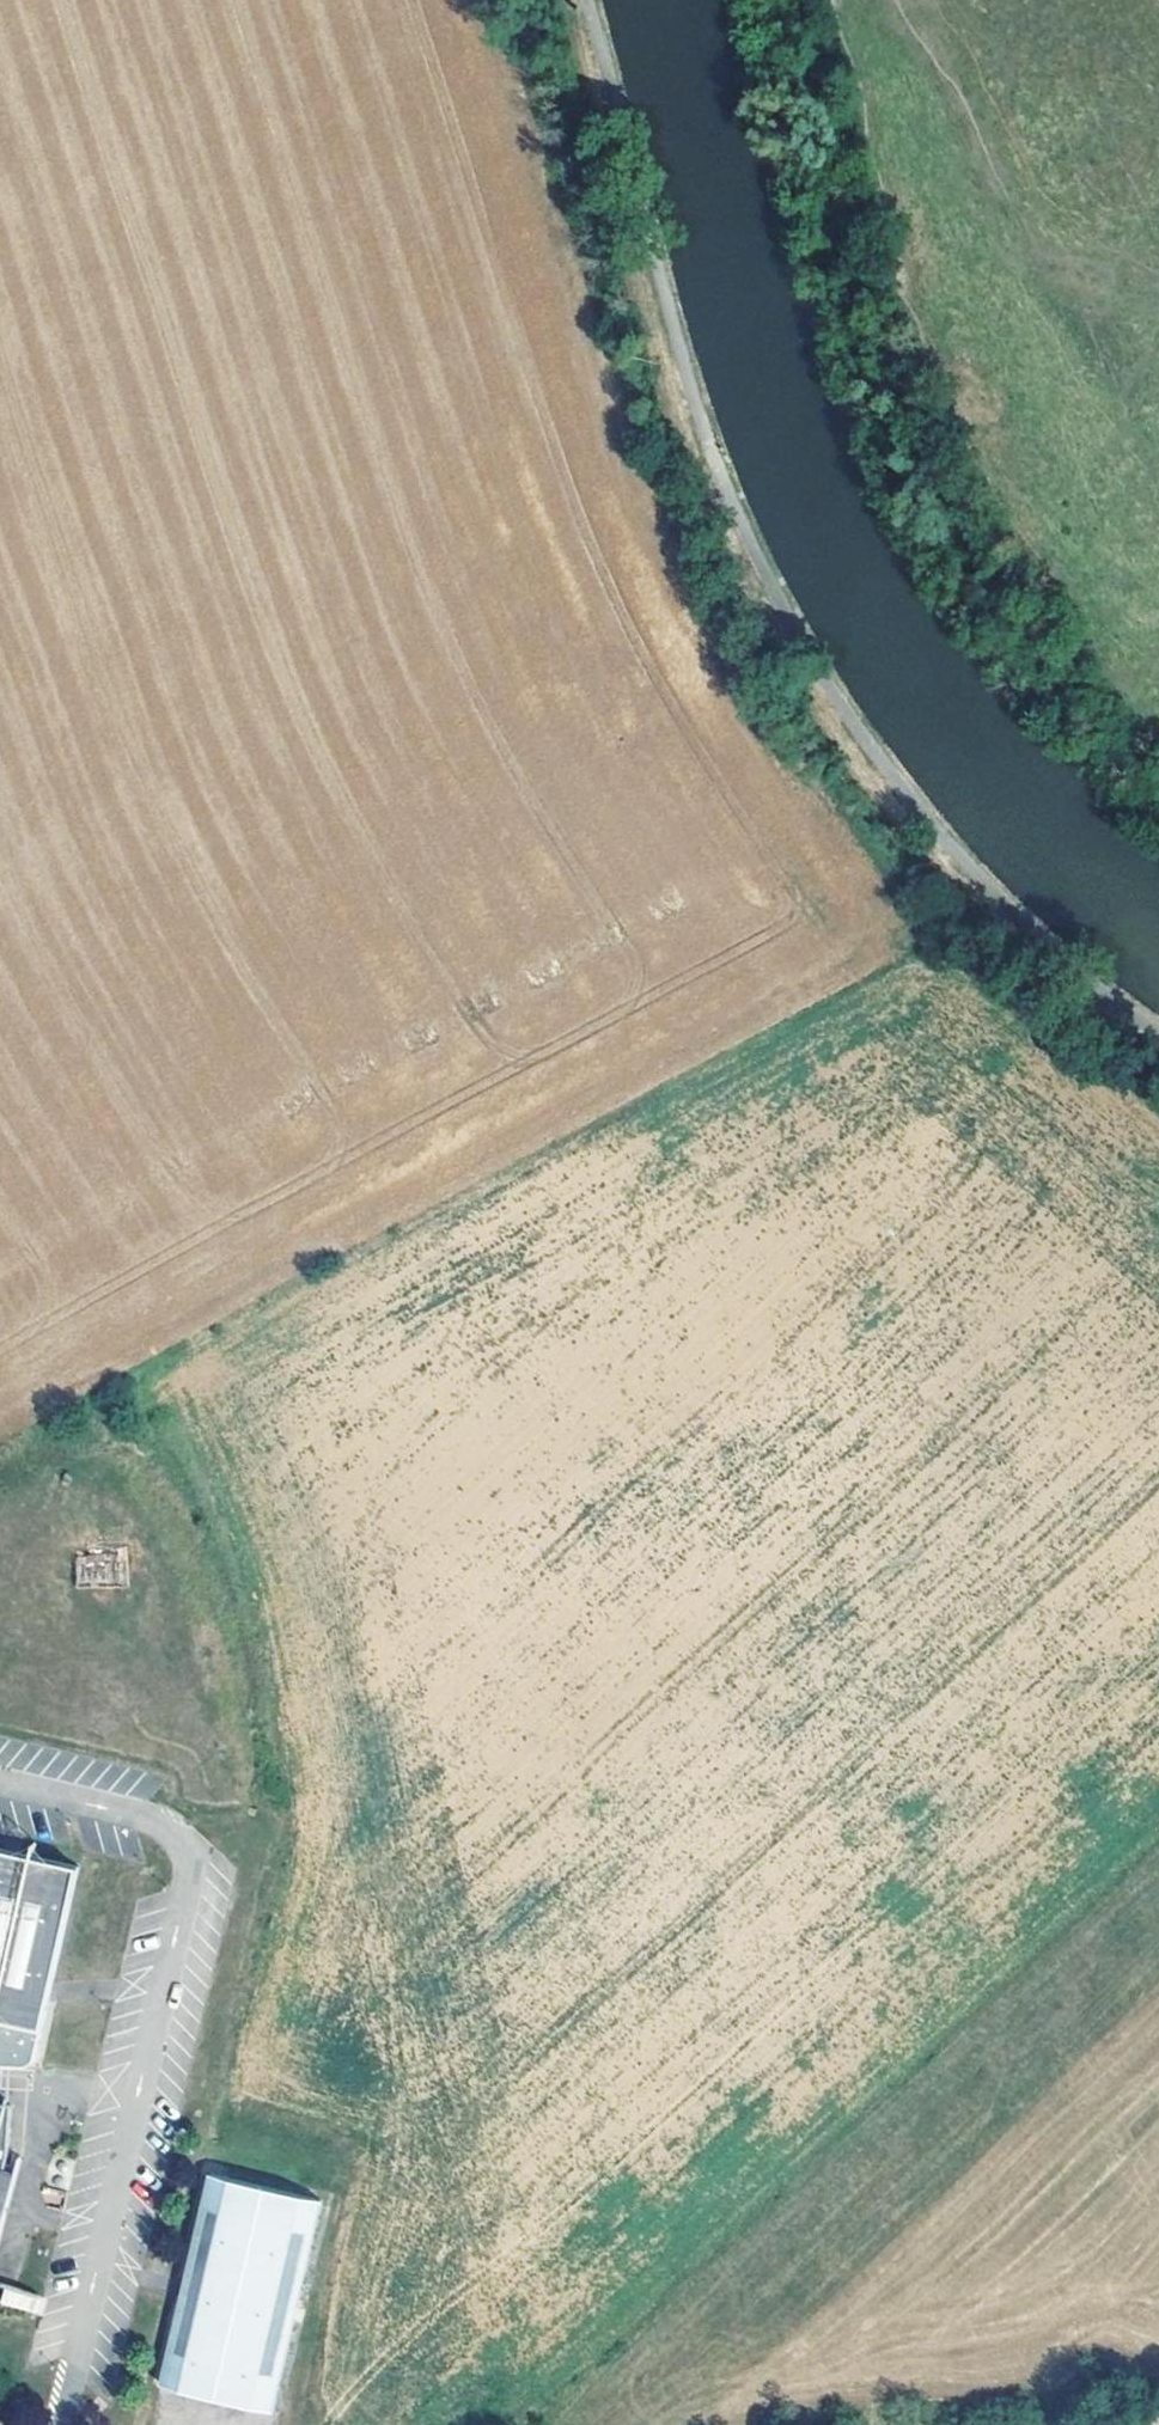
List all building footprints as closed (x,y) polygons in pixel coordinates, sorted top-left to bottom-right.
[(128,1584),(126,1548),(73,1551),(76,1588),(128,1584)] [(79,1866),(0,1848),(0,2065),(21,2067),(27,2066),(33,2062),(36,2056),(79,1866)] [(16,2175),(3,2171),(7,2154),(11,2106),(0,2105),(0,2230),(16,2175)] [(272,2411),(322,2200),(211,2174),(161,2385),(272,2411)] [(37,2313),(41,2295),(4,2286),(0,2304),(37,2313)]
